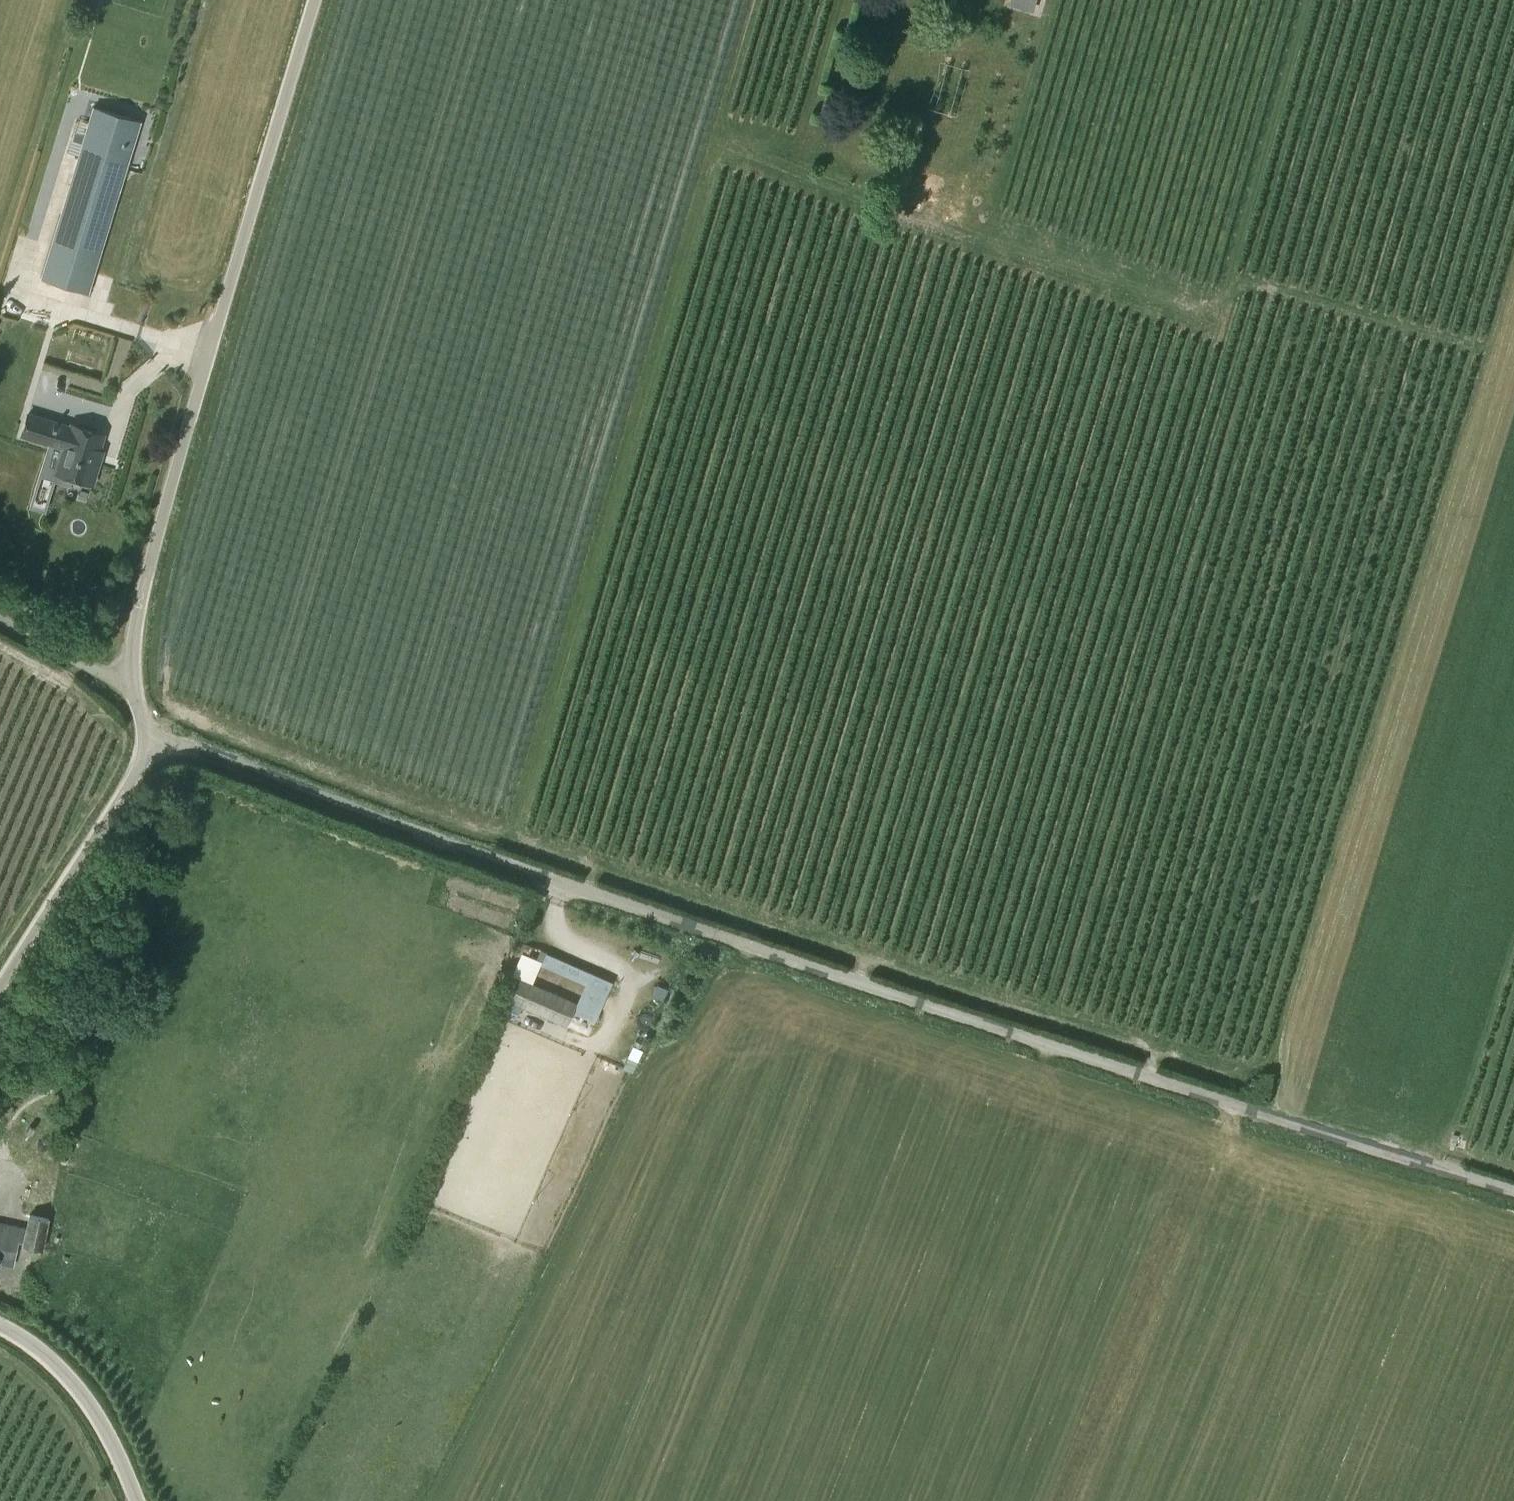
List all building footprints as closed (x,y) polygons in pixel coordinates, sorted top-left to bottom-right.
[(1036,9),(1038,0),(1012,0),(1011,2),(1036,9)] [(88,292),(139,122),(94,109),(42,278),(88,292)] [(22,435),(64,448),(57,472),(93,483),(99,463),(95,462),(104,434),(71,424),(70,427),(57,423),(57,421),(29,413),(22,435)] [(566,1025),(575,1003),(520,979),(511,1001),(566,1025)] [(42,1249),(49,1220),(30,1216),(24,1246),(42,1249)] [(14,1265),(21,1229),(4,1226),(0,1224),(0,1263),(14,1265)]
